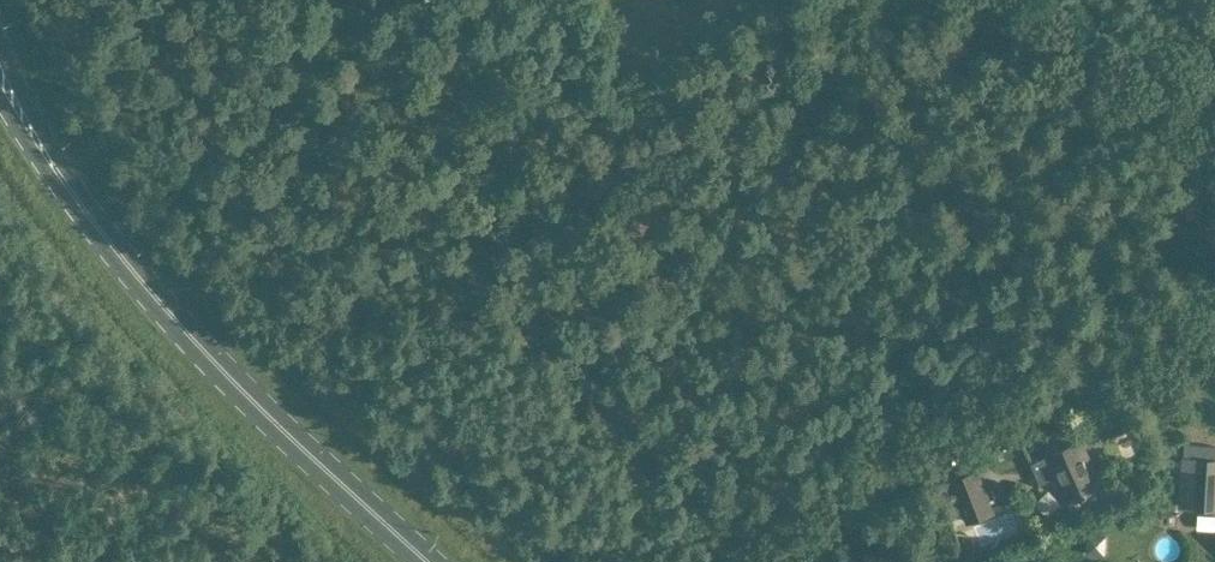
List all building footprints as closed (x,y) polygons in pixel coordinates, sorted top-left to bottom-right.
[(1080,441),(1031,463),(1040,483),(1058,475),(1075,513),(1106,500),(1080,441)] [(1179,482),(1197,483),(1195,509),(1214,510),(1214,458),(1180,456),(1179,482)] [(995,512),(978,467),(946,479),(964,524),(995,512)]
